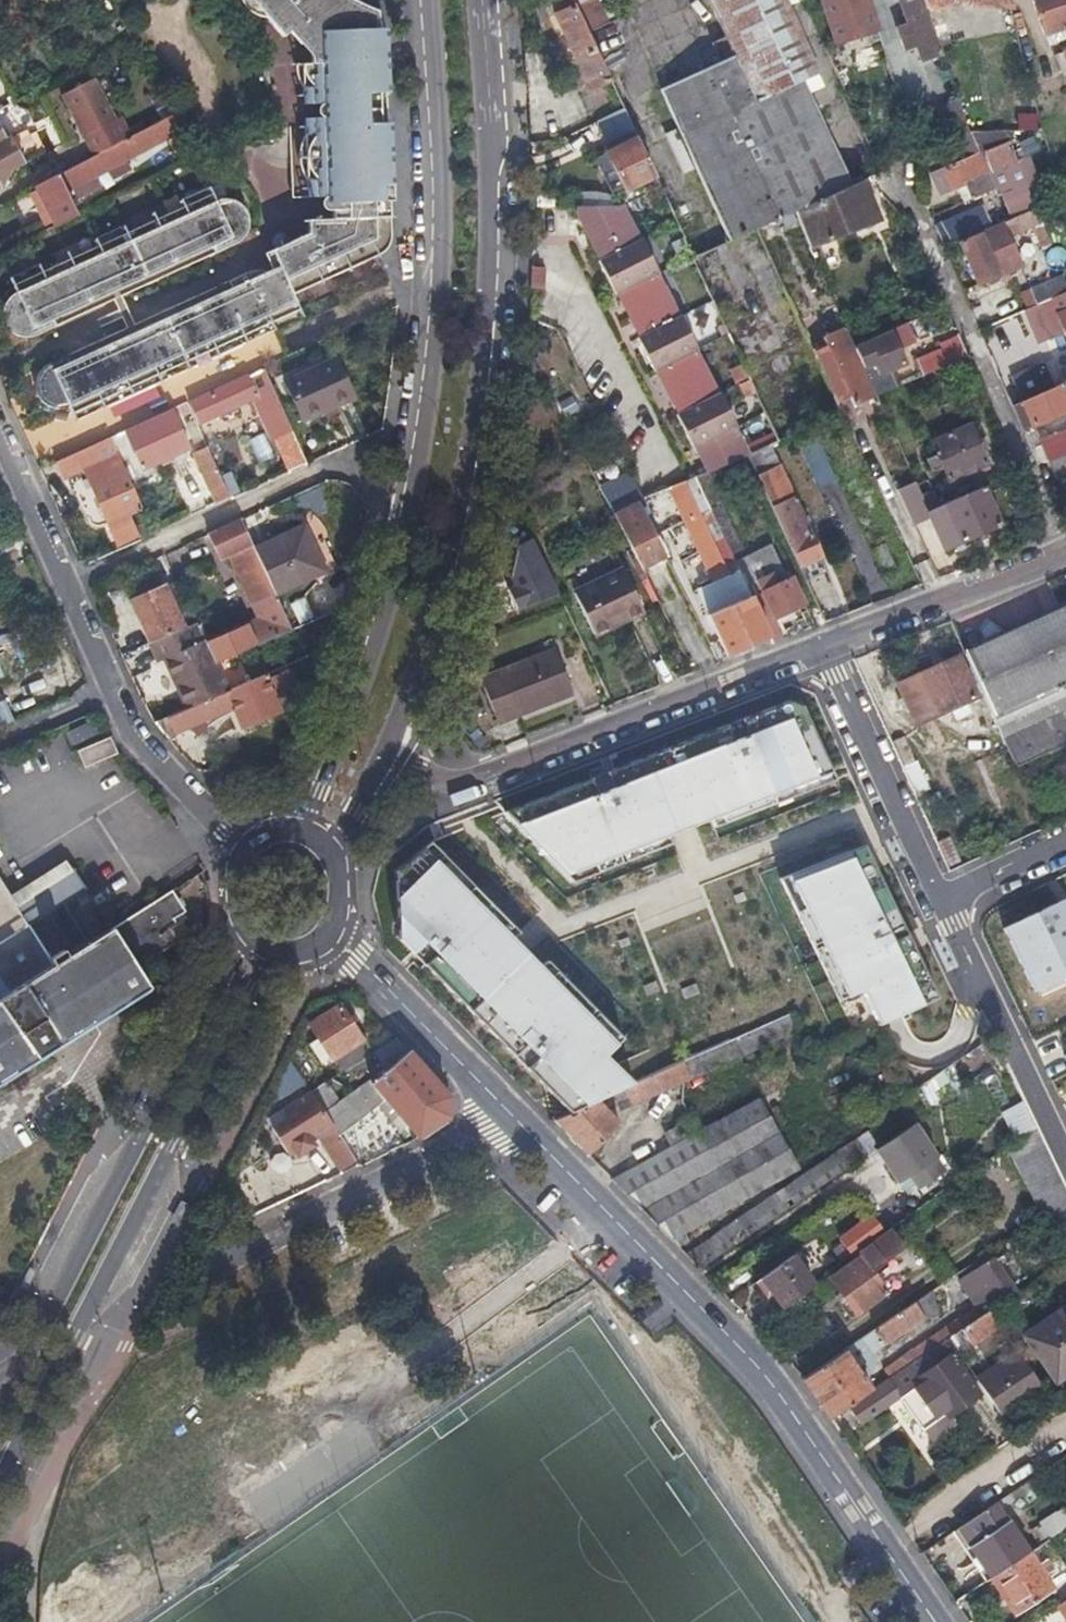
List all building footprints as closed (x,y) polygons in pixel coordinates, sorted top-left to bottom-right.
[(298,82),(298,83),(300,87),(303,89),(304,95),(329,95),(330,124),(304,124),(305,133),(301,145),(301,155),(302,165),(303,170),(306,180),(307,188),(332,187),(333,195),(334,217),(308,218),(309,232),(298,237),(314,270),(356,250),(360,252),(363,254),(369,255),(372,254),(375,254),(381,251),(383,250),(387,245),(390,240),(391,237),(391,214),(383,214),(383,210),(385,207),(386,202),(386,199),(385,194),(382,190),(382,184),(385,184),(383,122),(380,122),(380,118),(382,114),(383,111),(383,106),(382,100),(379,95),(379,93),(382,92),(379,28),(378,9),(362,3),(357,0),(277,0),(263,12),(285,36),(290,32),(303,20),(309,27),(314,22),(320,28),(329,38),(313,51),(312,62),(297,62),(298,82)] [(610,81),(572,0),(561,0),(565,9),(555,14),(590,90),(610,81)] [(824,127),(800,75),(816,68),(785,0),(710,0),(756,101),(682,136),(730,237),(793,210),(860,180),(863,179),(860,173),(848,179),(824,127)] [(835,41),(875,27),(867,0),(821,0),(835,41)] [(925,8),(923,0),(901,0),(909,21),(898,25),(905,41),(915,37),(924,59),(942,51),(925,8)] [(1065,25),(1065,0),(1034,0),(1046,33),(1065,25)] [(303,20),(290,32),(301,44),(320,28),(314,22),(309,27),(303,20)] [(379,28),(382,92),(390,92),(388,28),(379,28)] [(91,79),(63,94),(94,154),(128,136),(118,117),(113,120),(91,79)] [(937,106),(949,138),(971,128),(960,97),(937,106)] [(614,148),(634,138),(620,110),(600,120),(614,148)] [(1044,126),(1042,120),(1040,113),(1018,114),(1019,127),(1044,126)] [(54,225),(76,212),(67,192),(170,137),(162,119),(128,136),(94,154),(35,185),(54,225)] [(391,122),(383,122),(385,184),(394,184),(391,122)] [(9,179),(11,171),(26,163),(11,136),(7,138),(0,127),(0,179),(9,179)] [(970,197),(993,187),(971,128),(949,138),(921,151),(926,163),(950,152),(947,147),(956,142),(962,158),(930,173),(940,195),(965,185),(970,197)] [(1003,191),(1013,215),(1038,204),(1034,194),(1020,158),(1009,128),(971,128),(993,187),(1003,191)] [(637,138),(622,145),(607,152),(624,189),(655,175),(637,138)] [(1031,154),(1020,158),(1034,194),(1044,190),(1031,154)] [(878,217),(860,180),(793,210),(810,248),(878,217)] [(18,295),(16,295),(14,296),(12,298),(10,301),(6,306),(4,315),(5,322),(7,327),(9,330),(14,335),(19,338),(25,339),(29,339),(35,338),(56,328),(52,321),(89,303),(93,311),(115,300),(112,293),(155,272),(159,280),(179,271),(176,263),(211,246),(214,254),(238,243),(242,241),(244,238),(248,233),(249,230),(250,227),(251,221),(250,215),(248,212),(247,209),(243,204),(237,201),(231,199),(225,199),(218,201),(211,186),(182,199),(185,206),(130,232),(127,224),(96,239),(99,246),(45,271),(41,265),(10,279),(18,295)] [(333,195),(332,187),(307,188),(293,189),(293,197),(333,195)] [(1038,204),(1013,215),(958,240),(977,283),(1021,263),(1008,234),(1032,222),(1050,266),(1060,261),(1038,204)] [(619,208),(578,205),(579,214),(603,261),(599,263),(616,296),(620,293),(642,336),(637,338),(654,371),(659,368),(681,411),(676,413),(693,446),(697,444),(711,469),(736,458),(724,431),(728,428),(713,395),(708,397),(687,354),(692,352),(677,318),(672,320),(652,277),(656,274),(640,241),(636,243),(619,208)] [(960,218),(935,229),(941,242),(965,231),(962,224),(960,218)] [(179,271),(214,254),(211,246),(176,263),(179,271)] [(714,260),(707,246),(691,253),(699,268),(714,260)] [(714,260),(699,268),(715,303),(733,294),(717,258),(714,260)] [(540,263),(527,262),(526,285),(540,285),(540,263)] [(277,328),(270,313),(273,312),(276,310),(280,305),(283,299),(284,293),(283,287),(282,284),(279,278),(275,273),(269,270),(266,269),(263,269),(256,269),(250,271),(228,281),(232,289),(195,305),(192,298),(137,324),(128,328),(106,338),(109,345),(73,362),(70,356),(48,366),(43,370),(40,375),(37,381),(37,384),(37,390),(39,396),(41,399),(43,401),(48,406),(53,408),(60,409),(66,408),(69,407),(76,423),(277,328)] [(1037,302),(1065,289),(1065,277),(1064,271),(1030,285),(1037,302)] [(124,296),(159,280),(155,272),(112,293),(115,300),(124,296)] [(228,281),(192,298),(195,305),(232,289),(228,281)] [(1065,337),(1065,289),(1037,302),(1047,324),(1058,319),(1065,337)] [(120,310),(128,306),(124,296),(115,300),(120,310)] [(56,328),(93,311),(89,303),(52,321),(56,328)] [(132,313),(128,306),(120,310),(97,321),(100,328),(123,317),(132,313)] [(687,336),(710,329),(704,307),(681,314),(687,336)] [(137,324),(132,313),(123,317),(128,328),(137,324)] [(1017,321),(985,327),(989,348),(1021,342),(1017,321)] [(855,402),(875,394),(854,347),(846,328),(826,337),(855,402)] [(875,394),(892,387),(884,370),(902,361),(889,332),(854,347),(875,394)] [(938,341),(939,344),(941,347),(914,359),(918,368),(904,374),(907,380),(966,355),(956,333),(938,341)] [(109,345),(106,338),(70,356),(73,362),(109,345)] [(282,380),(291,400),(300,420),(352,395),(334,356),(282,380)] [(192,403),(196,411),(200,420),(251,396),(265,423),(267,422),(290,471),(306,464),(284,414),(263,369),(192,403)] [(751,379),(741,383),(747,396),(757,391),(751,379)] [(1012,404),(1023,430),(1065,411),(1065,380),(1012,404)] [(143,469),(166,458),(190,447),(173,411),(125,433),(143,469)] [(936,454),(930,457),(924,459),(931,472),(942,467),(948,480),(983,464),(966,424),(929,440),(936,454)] [(1049,462),(1065,454),(1065,430),(1040,442),(1049,462)] [(265,433),(249,440),(260,466),(276,459),(265,433)] [(54,462),(58,469),(61,477),(81,468),(107,522),(111,520),(115,528),(134,519),(130,511),(142,506),(108,436),(54,462)] [(230,495),(218,470),(207,446),(192,454),(215,502),(230,495)] [(1049,462),(1058,483),(1065,480),(1065,454),(1049,462)] [(820,555),(809,530),(797,505),(779,464),(757,473),(798,565),(820,555)] [(715,603),(748,588),(735,560),(697,477),(672,490),(714,580),(701,586),(710,606),(715,603)] [(947,512),(951,521),(959,541),(1000,524),(982,484),(942,501),(947,512)] [(926,508),(932,505),(937,503),(930,488),(919,492),(926,508)] [(931,519),(947,512),(942,501),(937,503),(932,505),(926,508),(931,519)] [(636,506),(616,517),(621,526),(641,516),(636,506)] [(643,569),(654,562),(666,556),(645,514),(641,516),(621,526),(643,569)] [(132,526),(138,540),(154,532),(148,519),(132,526)] [(259,619),(206,642),(215,664),(292,629),(275,593),(254,548),(240,520),(208,534),(221,559),(229,555),(259,619)] [(303,526),(254,548),(275,593),(325,573),(303,526)] [(531,539),(507,550),(520,577),(499,587),(514,617),(558,596),(531,539)] [(764,622),(772,618),(760,592),(785,580),(768,545),(735,560),(748,588),(752,595),(764,622)] [(579,595),(589,616),(599,636),(646,612),(626,572),(579,595)] [(760,592),(772,618),(803,603),(791,577),(785,580),(760,592)] [(132,602),(150,642),(196,621),(178,581),(132,602)] [(748,588),(715,603),(718,611),(752,595),(748,588)] [(769,633),(764,622),(752,595),(718,611),(708,616),(725,654),(769,633)] [(296,623),(311,619),(305,598),(290,602),(296,623)] [(1065,746),(1065,607),(963,654),(1017,769),(1065,746)] [(166,660),(176,682),(215,664),(206,642),(196,621),(150,642),(149,643),(158,664),(166,660)] [(486,677),(495,700),(504,723),(580,694),(562,649),(486,677)] [(956,655),(936,664),(915,674),(934,714),(975,695),(956,655)] [(215,664),(176,682),(188,709),(227,692),(215,664)] [(154,724),(165,736),(233,706),(241,725),(277,709),(263,676),(227,692),(188,709),(154,724)] [(790,696),(495,801),(569,870),(826,767),(790,696)] [(109,736),(92,742),(75,749),(80,766),(117,752),(114,748),(109,736)] [(938,995),(865,839),(781,878),(839,1003),(859,994),(874,1025),(938,995)] [(623,1034),(430,853),(392,891),(394,934),(568,1109),(634,1076),(606,1051),(623,1034)] [(70,872),(13,909),(25,928),(83,891),(70,872)] [(60,1046),(53,1034),(48,1025),(67,1013),(135,969),(177,942),(170,930),(175,927),(171,919),(182,912),(169,891),(64,956),(60,951),(46,960),(25,928),(13,909),(0,888),(0,1084),(60,1046)] [(1065,974),(1065,893),(1001,920),(1030,989),(1065,974)] [(53,1034),(60,1046),(148,991),(135,969),(67,1013),(73,1023),(53,1034)] [(368,1057),(353,1033),(339,1008),(312,1025),(340,1075),(368,1057)] [(696,1079),(801,1031),(793,1012),(687,1060),(696,1079)] [(73,1023),(67,1013),(48,1025),(53,1034),(73,1023)] [(990,1028),(980,1013),(924,1053),(902,1070),(913,1085),(990,1028)] [(371,1055),(382,1069),(406,1051),(395,1040),(371,1055)] [(697,1268),(749,1232),(801,1197),(1002,1060),(993,1041),(684,1254),(697,1268)] [(382,1070),(367,1082),(352,1094),(358,1103),(369,1095),(373,1101),(382,1095),(417,1138),(450,1118),(450,1099),(406,1051),(382,1069),(382,1070)] [(627,1087),(631,1096),(636,1106),(696,1079),(687,1060),(627,1087)] [(308,1095),(332,1129),(346,1120),(324,1085),(308,1095)] [(354,1161),(332,1129),(308,1095),(308,1093),(280,1112),(285,1120),(270,1130),(288,1158),(293,1154),(296,1159),(314,1147),(311,1143),(317,1139),(338,1172),(354,1161)] [(553,1120),(571,1139),(588,1157),(623,1124),(599,1099),(596,1101),(565,1115),(553,1120)] [(681,1233),(734,1202),(788,1172),(792,1156),(760,1099),(702,1132),(675,1147),(614,1182),(677,1247),(686,1238),(681,1233)] [(1011,1138),(1035,1128),(1024,1100),(1000,1109),(1011,1138)] [(667,1133),(675,1147),(702,1132),(693,1119),(667,1133)] [(1012,1161),(1024,1185),(1035,1210),(1061,1198),(1038,1149),(1012,1161)] [(873,1215),(860,1225),(848,1235),(857,1247),(883,1228),(873,1215)] [(855,1313),(870,1302),(885,1290),(869,1269),(886,1255),(883,1251),(892,1244),(884,1232),(857,1253),(860,1255),(829,1278),(855,1313)] [(783,1307),(799,1296),(815,1284),(792,1254),(760,1277),(783,1307)] [(1016,1293),(1004,1276),(992,1258),(980,1268),(1003,1301),(1016,1293)] [(883,1367),(889,1376),(959,1330),(988,1311),(996,1305),(990,1296),(883,1367)] [(846,1405),(870,1390),(863,1379),(869,1375),(873,1357),(868,1351),(924,1314),(915,1301),(802,1378),(828,1417),(846,1405)] [(1065,1376),(1063,1373),(1065,1371),(1065,1309),(1018,1340),(1050,1389),(1065,1379),(1065,1377),(1065,1376)] [(959,1330),(965,1339),(970,1347),(999,1328),(988,1311),(959,1330)] [(950,1355),(934,1366),(918,1376),(922,1383),(899,1399),(922,1431),(934,1423),(941,1434),(954,1425),(948,1417),(978,1398),(950,1355)] [(975,1381),(988,1401),(1001,1421),(1042,1394),(1016,1355),(975,1381)] [(886,1405),(874,1387),(870,1390),(846,1405),(858,1423),(886,1405)] [(989,1578),(1029,1551),(996,1503),(952,1532),(965,1551),(969,1549),(989,1578)] [(1065,1510),(1058,1514),(1055,1510),(1040,1522),(1050,1537),(1065,1527),(1065,1509),(1065,1510)] [(1038,1565),(1029,1551),(989,1578),(1015,1614),(1054,1588),(1045,1576),(1038,1565)] [(1047,1559),(1038,1565),(1045,1576),(1055,1569),(1047,1559)]
